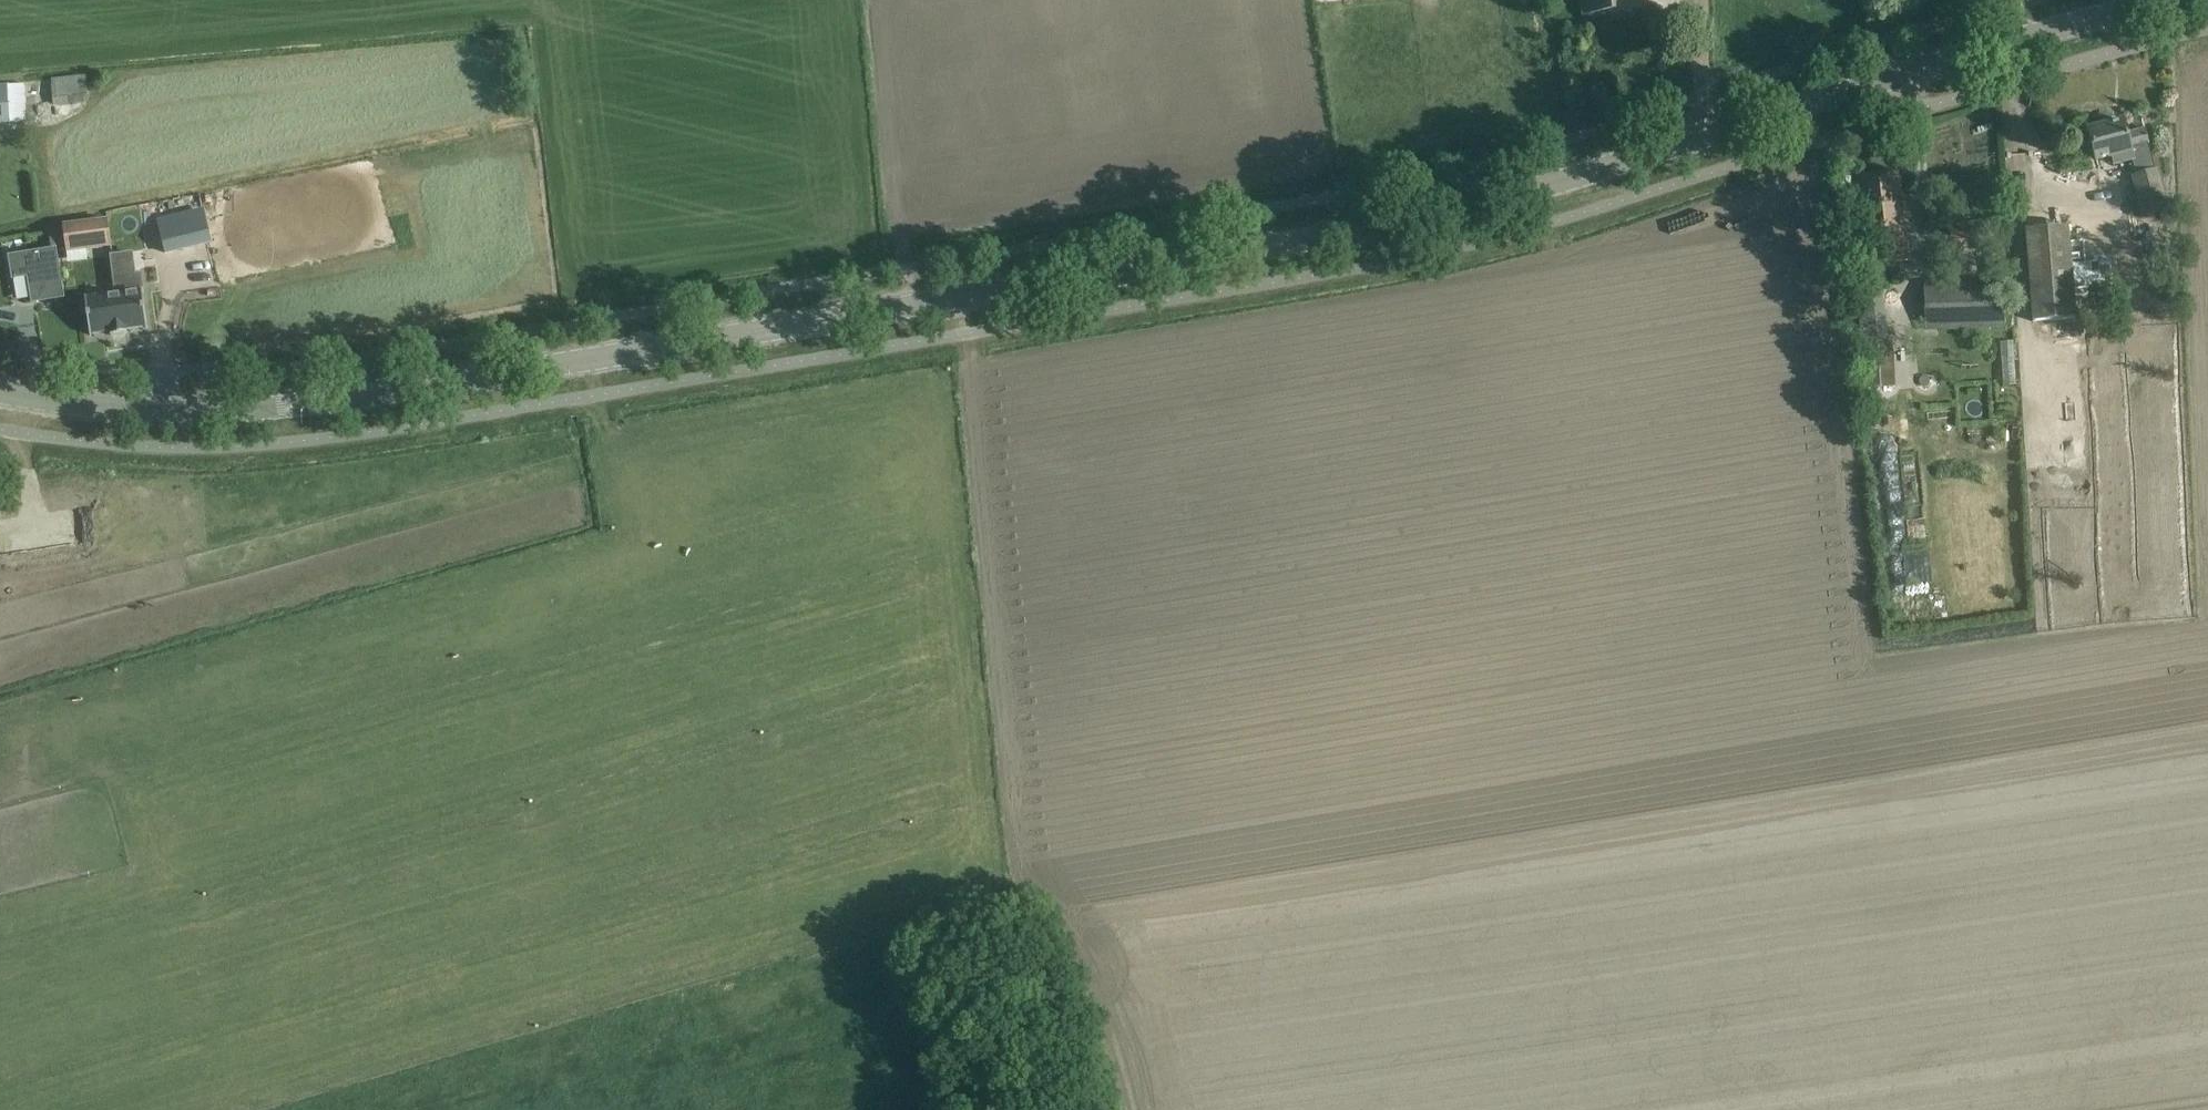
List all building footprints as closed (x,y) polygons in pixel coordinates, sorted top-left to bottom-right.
[(1637,0),(1581,0),(1583,17),(1639,11),(1637,0)] [(88,103),(85,75),(50,79),(53,106),(88,103)] [(9,87),(0,87),(0,125),(11,124),(9,87)] [(2126,135),(2122,121),(2088,130),(2096,160),(2129,151),(2136,176),(2130,178),(2141,216),(2167,209),(2145,130),(2126,135)] [(1897,173),(1851,178),(1861,264),(1908,259),(1897,173)] [(204,213),(157,224),(165,253),(211,242),(204,213)] [(107,218),(63,225),(63,227),(66,246),(66,249),(111,243),(107,218)] [(1996,244),(1992,218),(1948,225),(1952,250),(1996,244)] [(2113,288),(2108,223),(2025,229),(2033,323),(2073,320),(2070,291),(2113,288)] [(63,227),(51,229),(54,248),(66,246),(63,227)] [(55,249),(9,257),(13,279),(28,276),(32,303),(63,297),(55,249)] [(116,293),(85,297),(90,336),(91,335),(91,334),(110,331),(111,336),(127,333),(126,329),(145,327),(146,328),(147,328),(140,275),(114,278),(116,293)] [(2005,329),(2004,279),(1923,282),(1925,332),(2005,329)] [(2167,304),(2163,288),(2148,291),(2152,308),(2167,304)] [(1881,293),(1857,296),(1863,344),(1887,341),(1881,293)] [(1995,351),(1962,351),(1962,361),(1995,361),(1995,351)]
